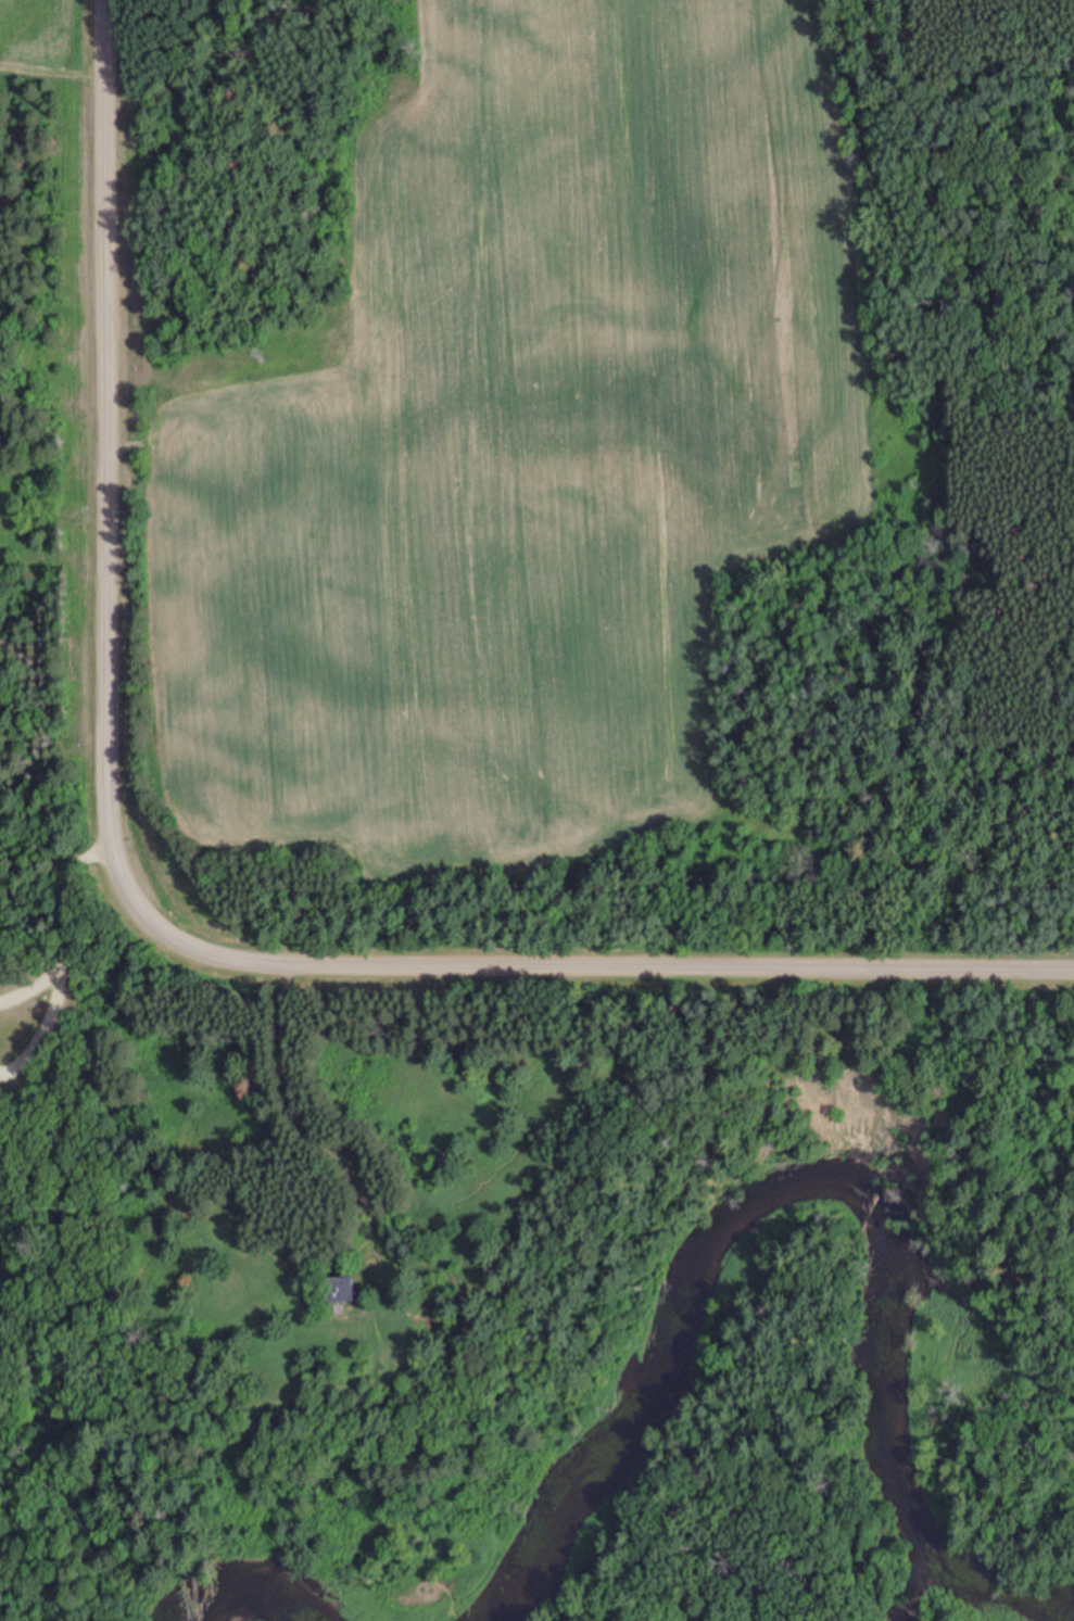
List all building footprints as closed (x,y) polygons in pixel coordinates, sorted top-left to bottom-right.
[(349,1278),(321,1278),(321,1303),(349,1303),(349,1278)]
